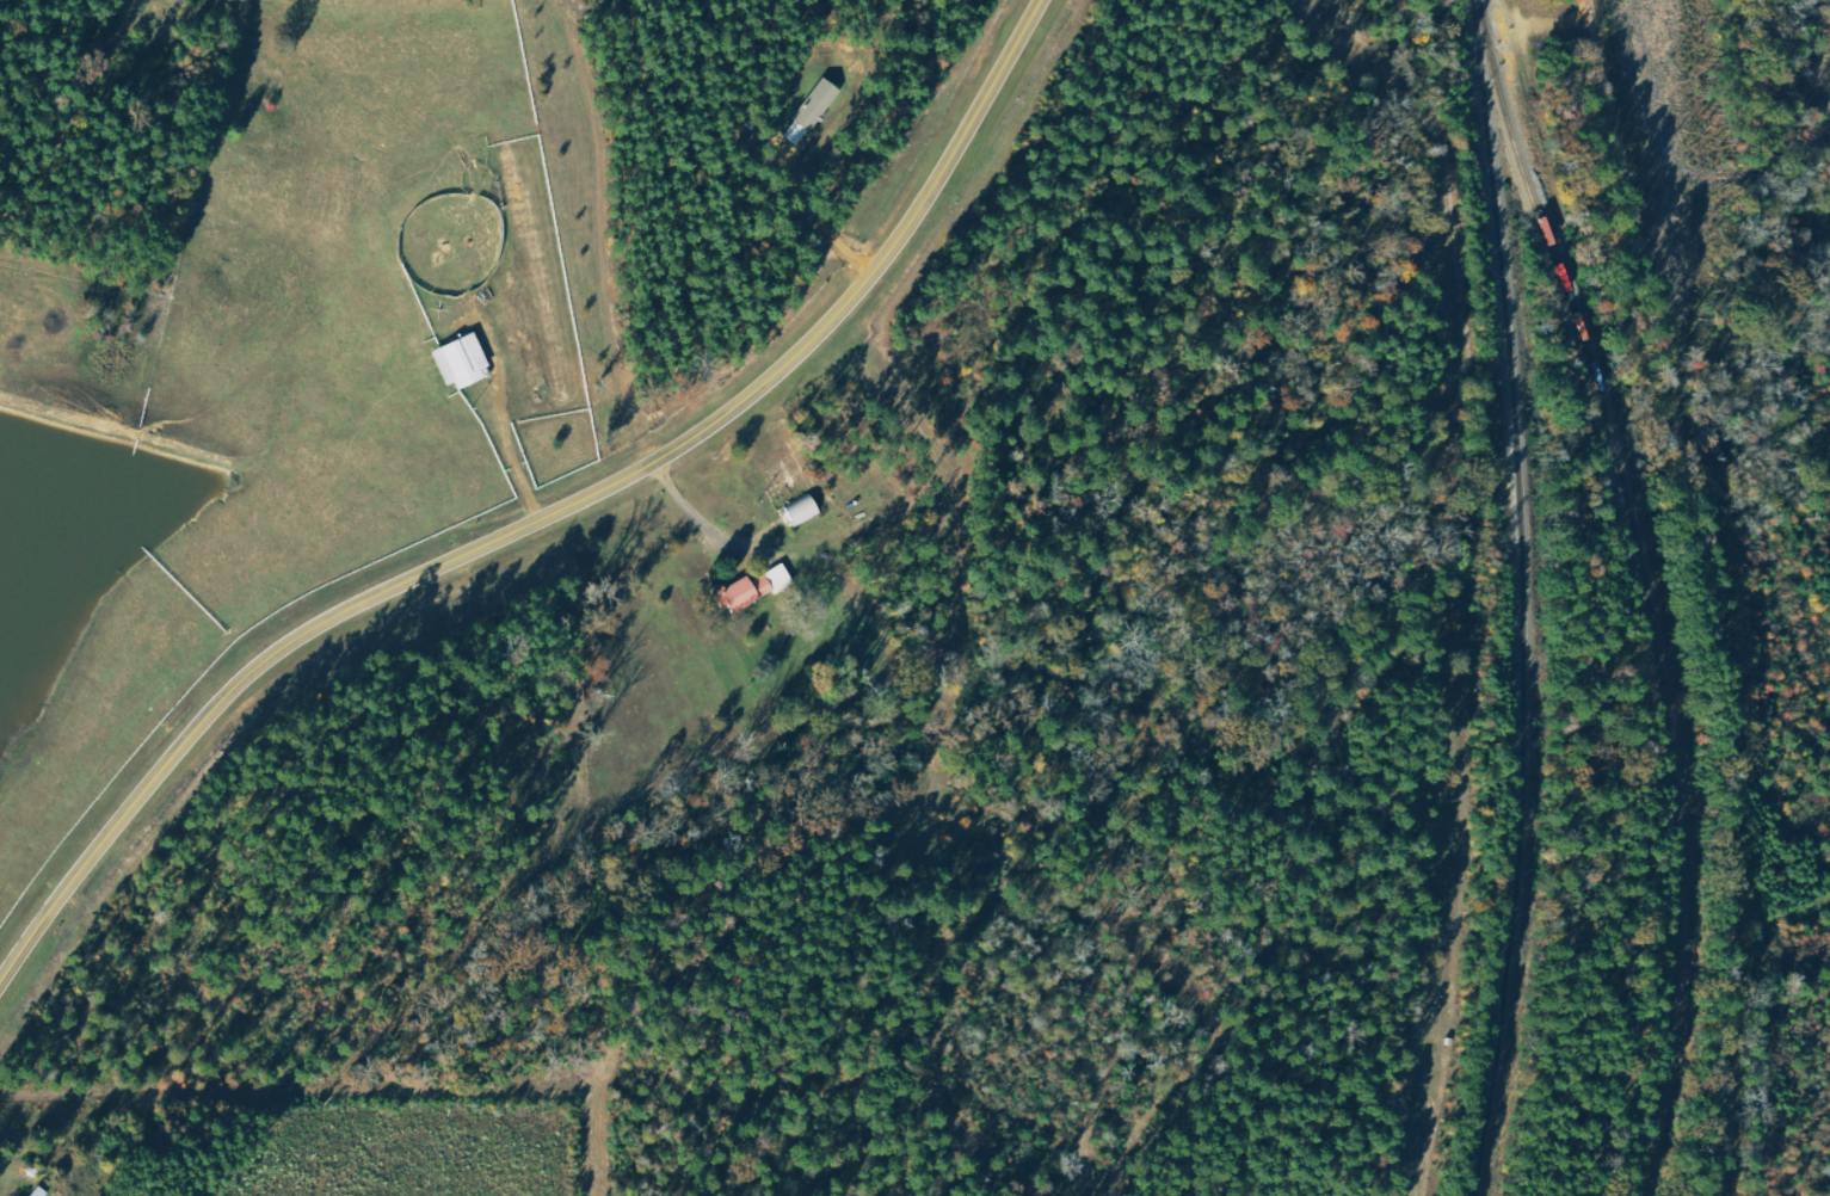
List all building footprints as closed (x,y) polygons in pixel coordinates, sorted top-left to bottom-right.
[(803,146),(844,89),(828,77),(786,135),(803,146)] [(449,386),(459,382),(461,389),(494,377),(480,334),(437,348),(449,386)] [(755,581),(751,575),(719,592),(733,616),(797,581),(787,563),(755,581)] [(52,1194),(42,1186),(34,1195),(50,1195),(52,1194)]
